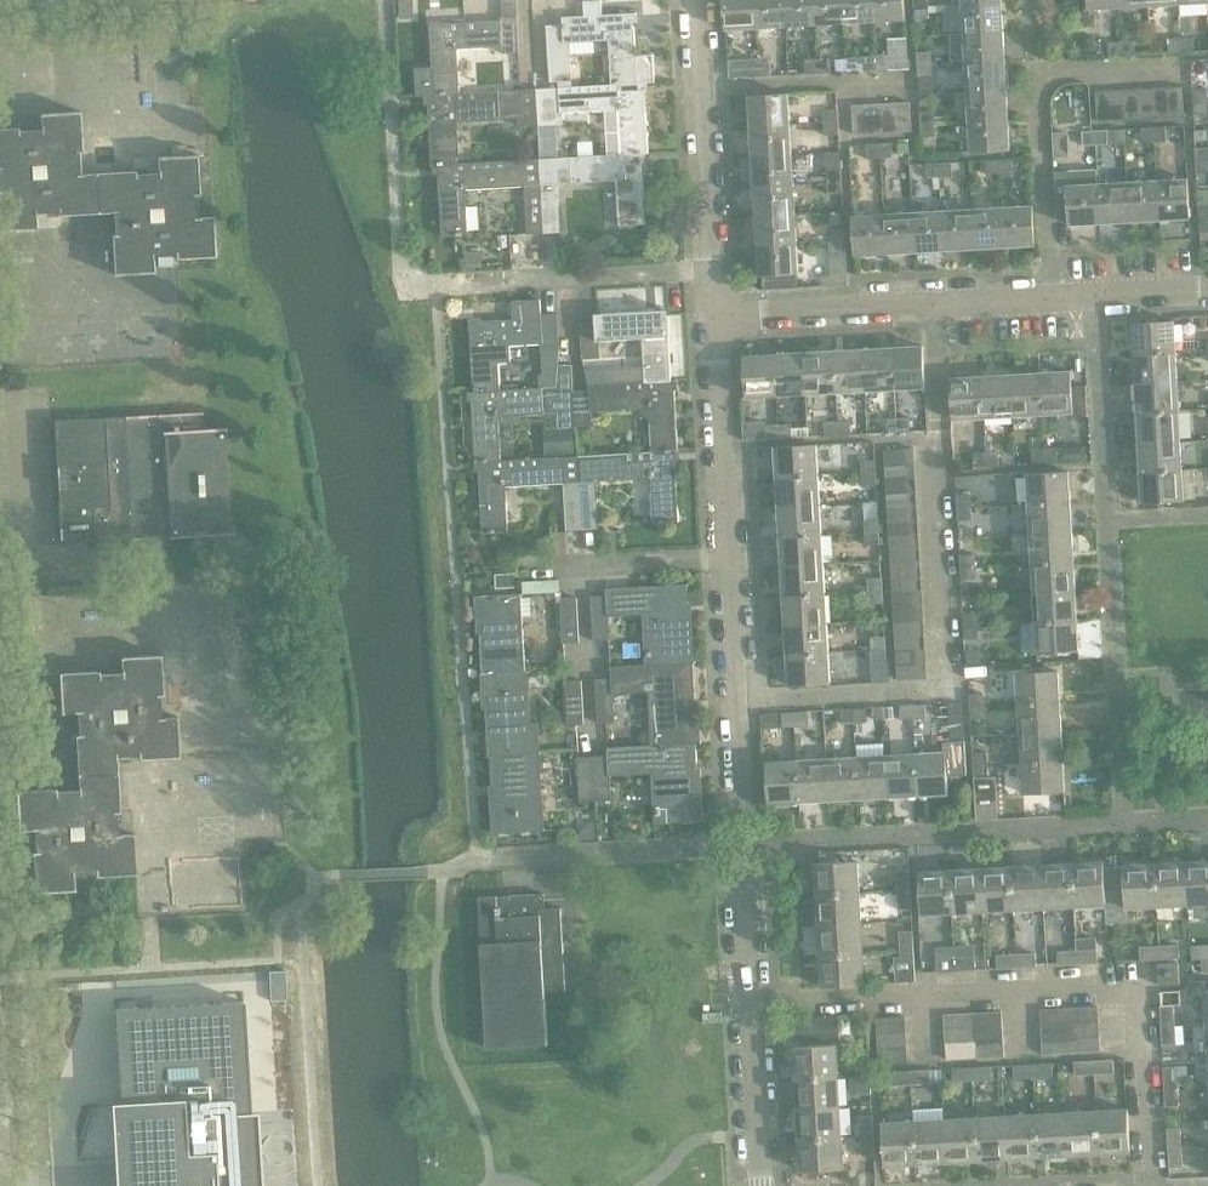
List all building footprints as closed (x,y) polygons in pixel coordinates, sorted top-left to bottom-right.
[(755,0),(724,0),(726,30),(757,28),(755,0)] [(757,28),(787,26),(785,0),(755,0),(757,28)] [(787,26),(816,25),(814,0),(785,0),(787,26)] [(816,25),(846,23),(844,0),(814,0),(816,25)] [(846,23),(875,21),(874,0),(844,0),(846,23)] [(875,21),(906,20),(904,0),(874,0),(875,21)] [(1119,0),(1089,0),(1089,10),(1120,8),(1119,0)] [(1002,1),(963,3),(965,33),(1004,30),(1002,1)] [(929,5),(915,6),(915,19),(930,18),(929,5)] [(563,24),(548,25),(551,82),(573,81),(570,43),(610,40),(612,85),(648,83),(648,82),(654,82),(653,54),(637,55),(634,14),(637,14),(637,13),(563,17),(563,24)] [(433,68),(416,69),(417,94),(434,93),(434,95),(425,95),(425,96),(461,94),(461,93),(458,49),(502,46),(503,54),(520,53),(518,17),(501,17),(501,20),(432,24),(432,21),(430,21),(433,68)] [(1004,30),(965,33),(966,62),(1005,60),(1004,30)] [(1194,38),(1181,39),(1182,53),(1194,52),(1194,38)] [(1182,53),(1181,39),(1169,39),(1169,54),(1182,53)] [(1134,41),(1121,42),(1122,56),(1134,56),(1134,41)] [(1122,56),(1121,42),(1109,43),(1109,57),(1122,56)] [(917,53),(918,65),(932,64),(932,52),(917,53)] [(889,55),(877,56),(878,70),(890,69),(889,55)] [(878,70),(877,56),(864,56),(865,71),(878,70)] [(830,58),(818,59),(818,73),(831,72),(830,58)] [(818,73),(818,59),(805,60),(806,74),(818,73)] [(759,76),(758,62),(752,62),(752,60),(729,61),(730,78),(759,76)] [(1005,60),(966,62),(968,92),(1007,89),(1005,60)] [(771,61),(758,62),(759,76),(772,76),(771,61)] [(932,64),(918,65),(919,77),(933,77),(932,64)] [(559,88),(536,89),(538,126),(563,125),(562,113),(620,110),(622,154),(622,155),(648,153),(645,84),(648,84),(648,83),(612,85),(559,87),(559,88)] [(1144,87),(1125,90),(1127,120),(1146,117),(1144,87)] [(1158,87),(1144,87),(1146,117),(1160,116),(1158,87)] [(1168,88),(1158,87),(1160,116),(1170,117),(1168,88)] [(1183,87),(1168,88),(1170,117),(1184,116),(1183,87)] [(461,94),(425,96),(428,96),(432,165),(458,164),(458,163),(456,119),(521,116),(522,127),(538,126),(536,89),(499,91),(461,93),(461,94)] [(1007,89),(968,92),(970,121),(1009,119),(1007,89)] [(1193,90),(1193,102),(1207,101),(1207,89),(1193,90)] [(1125,90),(1111,91),(1112,120),(1127,120),(1125,90)] [(1112,120),(1111,91),(1096,92),(1098,121),(1112,120)] [(750,96),(751,127),(790,124),(789,94),(750,96)] [(1193,102),(1194,114),(1207,114),(1207,111),(1207,101),(1193,102)] [(910,102),(896,103),(898,132),(912,131),(910,102)] [(896,103),(882,104),(884,133),(898,132),(896,103)] [(869,134),(867,104),(853,105),(855,135),(869,134)] [(882,104),(867,104),(869,134),(884,133),(882,104)] [(824,110),(825,123),(839,122),(838,110),(824,110)] [(921,112),(922,124),(936,123),(935,111),(921,112)] [(0,129),(0,233),(38,230),(37,218),(115,213),(116,236),(113,236),(115,276),(155,273),(154,257),(176,256),(176,259),(217,257),(214,217),(198,217),(197,196),(200,195),(198,155),(158,157),(158,170),(123,172),(81,174),(79,150),(83,150),(81,112),(41,114),(42,130),(19,131),(19,128),(0,129)] [(1009,119),(970,121),(972,152),(1011,149),(1009,119)] [(839,122),(825,123),(825,135),(840,134),(839,122)] [(936,123),(922,124),(923,137),(937,136),(936,123)] [(790,124),(751,127),(753,156),(792,154),(790,124)] [(1166,127),(1154,128),(1155,142),(1167,142),(1166,127)] [(1155,142),(1154,128),(1141,129),(1142,143),(1155,142)] [(1108,130),(1095,131),(1096,145),(1109,145),(1108,130)] [(1096,145),(1095,131),(1083,132),(1084,146),(1096,145)] [(892,142),(879,143),(880,158),(893,157),(892,142)] [(880,158),(879,143),(867,144),(868,158),(880,158)] [(1196,161),(1207,161),(1207,148),(1196,149),(1196,161)] [(458,164),(432,165),(432,166),(438,166),(442,236),(468,234),(466,189),(525,186),(528,234),(560,232),(558,184),(617,180),(620,226),(646,224),(642,154),(649,154),(648,153),(622,155),(622,154),(540,159),(458,163),(458,164)] [(792,154),(753,156),(755,186),(794,184),(792,154)] [(1012,159),(999,160),(1000,174),(1012,173),(1012,159)] [(1000,174),(999,160),(988,160),(989,175),(1000,174)] [(1196,161),(1197,174),(1207,173),(1207,161),(1196,161)] [(941,178),(940,163),(928,164),(928,178),(941,178)] [(953,163),(940,163),(941,178),(953,177),(953,163)] [(827,169),(828,182),(842,181),(842,168),(827,169)] [(1188,179),(1157,181),(1160,220),(1190,219),(1188,179)] [(842,181),(828,182),(829,194),(843,193),(842,181)] [(1157,181),(1128,183),(1130,222),(1160,220),(1157,181)] [(1128,183),(1098,184),(1100,224),(1130,222),(1128,183)] [(794,184),(755,186),(756,215),(795,213),(794,184)] [(1100,224),(1098,184),(1068,186),(1070,225),(1100,224)] [(1033,206),(1003,208),(1005,247),(1035,245),(1033,206)] [(1200,220),(1207,220),(1207,207),(1199,208),(1200,220)] [(1003,208),(973,209),(975,249),(1005,247),(1003,208)] [(973,209),(943,211),(946,250),(975,249),(973,209)] [(943,211),(914,213),(916,252),(946,250),(943,211)] [(795,213),(756,215),(758,245),(797,243),(795,213)] [(914,213),(884,215),(886,254),(916,252),(914,213)] [(886,254),(884,215),(854,216),(856,255),(886,254)] [(1200,220),(1201,233),(1207,232),(1207,220),(1200,220)] [(831,228),(831,241),(846,240),(845,228),(831,228)] [(846,240),(831,241),(832,253),(846,253),(846,240)] [(797,243),(758,245),(760,275),(799,273),(797,243)] [(482,251),(467,252),(468,268),(483,267),(482,251)] [(469,392),(469,393),(501,391),(501,390),(498,346),(542,344),(542,351),(560,350),(558,314),(542,315),(541,299),(513,301),(514,319),(472,322),(472,318),(471,318),(475,392),(469,392)] [(643,338),(646,382),(646,383),(678,381),(678,380),(671,380),(668,310),(596,314),(597,322),(581,323),(583,359),(601,358),(600,340),(643,338)] [(1132,324),(1134,354),(1175,352),(1174,321),(1132,324)] [(923,346),(892,348),(895,389),(925,388),(923,346)] [(892,348),(863,349),(865,391),(895,389),(892,348)] [(863,349),(833,351),(836,393),(865,391),(863,349)] [(833,351),(804,353),(807,394),(836,393),(833,351)] [(1175,352),(1134,354),(1136,383),(1177,381),(1175,352)] [(804,353),(774,354),(777,396),(807,394),(804,353)] [(777,396),(774,354),(744,356),(747,398),(777,396)] [(501,391),(469,393),(469,394),(472,393),(476,463),(502,461),(499,417),(559,413),(560,428),(573,428),(575,427),(574,391),(572,365),(559,366),(558,374),(557,387),(541,388),(501,390),(501,391)] [(601,368),(585,369),(589,385),(602,384),(601,368)] [(1071,371),(1040,373),(1043,414),(1072,413),(1072,416),(1088,415),(1086,386),(1071,387),(1071,371)] [(1040,373),(1011,375),(1013,416),(1043,414),(1040,373)] [(544,375),(540,375),(541,388),(557,387),(558,374),(544,375)] [(1011,375),(981,377),(984,418),(1013,416),(1011,375)] [(984,418),(981,377),(951,378),(953,420),(984,418)] [(589,390),(574,391),(575,427),(592,426),(591,411),(650,407),(652,452),(652,453),(679,451),(675,382),(678,381),(646,383),(646,382),(602,384),(589,385),(589,390)] [(1177,381),(1136,383),(1137,413),(1179,411),(1177,381)] [(1179,411),(1137,413),(1139,442),(1180,440),(1179,411)] [(55,421),(62,544),(133,540),(232,534),(226,429),(204,430),(203,413),(55,421)] [(909,417),(897,418),(897,432),(910,431),(909,417)] [(897,432),(897,418),(884,419),(885,433),(897,432)] [(838,435),(837,421),(825,422),(826,436),(838,435)] [(850,421),(837,421),(838,435),(851,435),(850,421)] [(791,424),(779,425),(780,439),(792,438),(791,424)] [(780,439),(779,425),(766,425),(767,439),(780,439)] [(560,428),(551,429),(553,456),(575,454),(573,428),(560,428)] [(1180,440),(1139,442),(1141,472),(1182,470),(1180,440)] [(775,447),(777,478),(818,475),(817,445),(775,447)] [(884,450),(885,465),(915,463),(914,448),(884,450)] [(1057,448),(1045,449),(1045,463),(1058,462),(1057,448)] [(1045,463),(1045,449),(1032,449),(1033,464),(1045,463)] [(600,530),(597,481),(651,478),(653,524),(679,522),(675,452),(679,452),(679,451),(652,453),(652,452),(580,456),(581,485),(584,485),(584,494),(581,494),(583,531),(600,530)] [(986,466),(985,452),(973,453),(974,467),(986,466)] [(998,452),(985,452),(986,466),(998,466),(998,452)] [(581,494),(584,494),(584,485),(581,485),(580,456),(502,461),(476,463),(479,463),(483,533),(509,532),(507,487),(564,483),(567,532),(583,531),(581,494)] [(861,460),(862,473),(876,472),(875,460),(861,460)] [(915,463),(885,465),(886,479),(915,477),(915,463)] [(1182,470),(1141,472),(1142,502),(1196,499),(1194,469),(1182,470)] [(1027,474),(1029,504),(1070,502),(1068,471),(1027,474)] [(876,472),(862,473),(862,485),(877,485),(876,472)] [(818,475),(777,478),(779,507),(820,505),(818,475)] [(915,477),(886,479),(887,493),(916,492),(915,477)] [(916,492),(887,493),(888,508),(917,506),(916,492)] [(957,496),(957,508),(972,507),(971,495),(957,496)] [(1070,502),(1029,504),(1030,534),(1072,531),(1070,502)] [(820,505),(779,507),(780,537),(822,534),(820,505)] [(917,506),(888,508),(888,522),(918,520),(917,506)] [(972,507),(957,508),(958,521),(972,520),(972,507)] [(864,520),(865,532),(879,531),(878,519),(864,520)] [(918,520),(888,522),(889,536),(919,534),(918,520)] [(879,531),(865,532),(866,545),(880,544),(879,531)] [(1072,531),(1030,534),(1032,563),(1073,561),(1072,531)] [(822,534),(780,537),(782,566),(824,564),(822,534)] [(919,534),(889,536),(890,550),(919,549),(919,534)] [(919,549),(890,550),(891,565),(920,563),(919,549)] [(961,555),(961,568),(976,567),(975,554),(961,555)] [(1073,561),(1032,563),(1034,593),(1075,590),(1073,561)] [(920,563),(891,565),(892,579),(921,577),(920,563)] [(824,564),(782,566),(784,596),(825,593),(824,564)] [(976,567),(961,568),(962,580),(976,579),(976,567)] [(514,572),(496,573),(497,587),(515,586),(514,572)] [(868,578),(868,591),(882,590),(882,577),(868,578)] [(921,577),(892,579),(892,593),(922,592),(921,577)] [(646,611),(649,665),(695,662),(692,662),(688,586),(689,586),(689,584),(607,589),(607,597),(592,597),(594,641),(610,640),(608,614),(646,611)] [(882,590),(868,591),(869,603),(883,602),(882,590)] [(1075,590),(1034,593),(1035,622),(1077,620),(1075,590)] [(922,592),(892,593),(893,608),(923,606),(922,592)] [(825,593),(784,596),(786,625),(827,623),(825,593)] [(483,674),(481,674),(481,675),(526,672),(522,594),(475,597),(476,598),(479,598),(483,674)] [(577,598),(562,599),(561,599),(564,644),(580,643),(577,598)] [(923,606),(893,608),(894,622),(924,620),(923,606)] [(965,614),(965,627),(980,626),(979,613),(965,614)] [(924,620),(894,622),(895,636),(924,634),(924,620)] [(1077,620),(1035,622),(1037,653),(1079,650),(1077,620)] [(827,623),(786,625),(787,655),(829,653),(827,623)] [(980,626),(965,627),(966,639),(980,638),(980,626)] [(924,634),(895,636),(896,650),(925,649),(924,634)] [(871,637),(872,649),(886,649),(885,636),(871,637)] [(886,649),(872,649),(872,662),(886,661),(886,649)] [(925,649),(896,650),(897,665),(926,663),(925,649)] [(829,653),(787,655),(789,685),(830,683),(829,653)] [(79,787),(17,791),(16,791),(19,831),(32,830),(35,893),(75,891),(75,878),(137,875),(135,834),(122,835),(118,761),(180,757),(178,717),(165,717),(161,655),(121,657),(122,670),(60,674),(62,714),(75,713),(79,787)] [(695,662),(649,665),(611,667),(612,679),(596,680),(599,724),(615,723),(613,691),(653,689),(656,746),(701,743),(701,742),(698,742),(694,663),(695,663),(695,662)] [(926,663),(897,665),(897,679),(927,678),(926,663)] [(1017,674),(1018,704),(1060,701),(1058,671),(1017,674)] [(526,672),(481,675),(485,675),(489,755),(488,755),(488,756),(541,752),(532,753),(528,672),(526,672)] [(582,681),(567,682),(566,682),(569,726),(584,725),(582,681)] [(970,694),(970,707),(985,706),(984,693),(970,694)] [(1060,701),(1018,704),(1020,733),(1061,731),(1060,701)] [(913,720),(913,705),(900,706),(901,720),(913,720)] [(925,705),(913,705),(913,720),(926,719),(925,705)] [(985,706),(970,707),(971,719),(985,718),(985,706)] [(894,707),(885,708),(886,719),(894,718),(894,707)] [(866,708),(854,709),(854,723),(867,722),(866,708)] [(854,723),(854,709),(841,710),(842,724),(854,723)] [(795,726),(794,712),(782,713),(783,727),(795,726)] [(807,712),(794,712),(795,726),(808,726),(807,712)] [(987,724),(971,724),(972,735),(987,735),(987,724)] [(923,728),(916,728),(916,740),(924,740),(923,728)] [(1061,731),(1020,733),(1022,763),(1063,760),(1061,731)] [(609,757),(594,757),(596,801),(612,800),(610,772),(655,770),(658,824),(704,821),(704,820),(701,820),(696,744),(702,743),(701,743),(656,746),(608,748),(609,757)] [(541,752),(488,756),(488,757),(491,756),(496,832),(492,832),(492,834),(545,830),(545,829),(543,829),(539,754),(541,754),(541,752)] [(946,752),(915,754),(918,795),(948,793),(946,752)] [(973,753),(974,766),(988,765),(987,752),(973,753)] [(915,754),(885,755),(888,797),(918,795),(915,754)] [(885,755),(856,757),(859,798),(888,797),(885,755)] [(594,757),(578,758),(580,802),(596,801),(594,757)] [(856,757),(827,759),(829,800),(859,798),(856,757)] [(827,759),(797,760),(800,802),(829,800),(827,759)] [(800,802),(797,760),(767,762),(769,804),(800,802)] [(1063,760),(1022,763),(1023,793),(1065,791),(1063,760)] [(988,765),(974,766),(974,778),(988,777),(988,765)] [(998,806),(976,808),(976,820),(998,819),(998,806)] [(816,863),(817,895),(859,892),(857,861),(816,863)] [(1185,863),(1187,905),(1207,903),(1207,861),(1185,863)] [(1103,862),(1072,864),(1074,906),(1106,904),(1103,862)] [(1185,863),(1154,864),(1156,906),(1187,905),(1185,863)] [(1072,864),(1042,866),(1044,908),(1074,906),(1072,864)] [(1156,906),(1154,864),(1123,866),(1125,908),(1156,906)] [(1042,866),(1011,867),(1013,909),(1044,908),(1042,866)] [(1011,867),(981,869),(983,911),(1013,909),(1011,867)] [(981,869),(950,871),(952,913),(983,911),(981,869)] [(896,871),(897,890),(910,889),(909,870),(896,871)] [(952,913),(950,871),(919,873),(921,914),(952,913)] [(910,889),(897,890),(898,910),(911,909),(910,889)] [(859,892),(817,895),(819,925),(861,923),(859,892)] [(544,893),(498,896),(479,897),(487,1048),(548,1044),(545,992),(566,991),(561,908),(545,909),(544,893)] [(861,923),(819,925),(821,956),(863,953),(861,923)] [(899,932),(900,951),(913,951),(912,931),(899,932)] [(1178,946),(1159,947),(1160,960),(1179,959),(1178,946)] [(1160,960),(1159,947),(1139,948),(1140,961),(1160,960)] [(1096,950),(1077,951),(1078,964),(1097,963),(1096,950)] [(900,957),(895,958),(896,983),(915,981),(913,951),(900,951),(900,957)] [(1078,964),(1077,951),(1057,952),(1058,966),(1078,964)] [(863,953),(821,956),(822,987),(864,985),(863,953)] [(1035,954),(1016,955),(1017,968),(1036,967),(1035,954)] [(1017,968),(1016,955),(996,956),(997,969),(1017,968)] [(974,957),(955,958),(956,971),(975,970),(974,957)] [(956,971),(955,958),(936,959),(936,972),(956,971)] [(1178,962),(1157,963),(1159,985),(1179,984),(1178,962)] [(270,972),(272,1001),(288,1000),(287,971),(270,972)] [(100,1009),(110,1185),(240,1185),(230,1002),(100,1009)] [(1160,1007),(1161,1026),(1174,1025),(1173,1006),(1160,1007)] [(1098,1007),(1069,1008),(1070,1023),(1099,1021),(1098,1007)] [(1040,1010),(1041,1025),(1070,1023),(1069,1008),(1040,1010)] [(1002,1012),(973,1014),(974,1029),(1002,1027),(1002,1012)] [(944,1015),(945,1030),(974,1029),(973,1014),(944,1015)] [(826,1018),(808,1019),(809,1040),(839,1038),(838,1017),(826,1018)] [(876,1019),(877,1034),(906,1032),(905,1017),(876,1019)] [(1099,1021),(1070,1023),(1071,1038),(1099,1036),(1099,1021)] [(1070,1023),(1041,1025),(1042,1039),(1071,1038),(1070,1023)] [(1174,1025),(1161,1026),(1162,1046),(1175,1045),(1174,1025)] [(1002,1027),(974,1029),(974,1043),(1003,1042),(1002,1027)] [(974,1029),(945,1030),(946,1045),(974,1043),(974,1029)] [(906,1032),(877,1034),(878,1049),(907,1047),(906,1032)] [(1099,1036),(1071,1038),(1072,1053),(1100,1051),(1099,1036)] [(1071,1038),(1042,1039),(1043,1054),(1072,1053),(1071,1038)] [(1003,1042),(974,1043),(975,1058),(1004,1057),(1003,1042)] [(974,1043),(946,1045),(947,1060),(975,1058),(974,1043)] [(794,1047),(796,1079),(838,1076),(836,1045),(794,1047)] [(907,1047),(878,1049),(879,1064),(908,1062),(907,1047)] [(855,1056),(857,1075),(870,1074),(869,1055),(855,1056)] [(1113,1060),(1094,1061),(1094,1075),(1114,1073),(1113,1060)] [(1094,1075),(1094,1061),(1074,1062),(1075,1076),(1094,1075)] [(1052,1064),(1033,1065),(1033,1078),(1053,1077),(1052,1064)] [(1033,1078),(1033,1065),(1013,1066),(1014,1079),(1033,1078)] [(991,1067),(972,1068),(973,1081),(992,1080),(991,1067)] [(1163,1068),(1164,1087),(1178,1086),(1177,1067),(1163,1068)] [(973,1081),(972,1068),(952,1069),(953,1082),(973,1081)] [(930,1070),(911,1071),(912,1085),(931,1084),(930,1070)] [(912,1085),(911,1071),(891,1073),(892,1086),(912,1085)] [(870,1074),(857,1075),(858,1095),(871,1094),(870,1074)] [(838,1076),(796,1079),(798,1109),(840,1107),(838,1076)] [(1178,1086),(1164,1087),(1166,1106),(1179,1106),(1178,1086)] [(840,1107),(798,1109),(799,1140),(841,1137),(840,1107)] [(1128,1109),(1096,1111),(1099,1153),(1130,1151),(1128,1109)] [(1096,1111),(1066,1113),(1068,1155),(1099,1153),(1096,1111)] [(1066,1113),(1036,1115),(1038,1157),(1068,1155),(1066,1113)] [(1036,1115),(1005,1116),(1007,1158),(1038,1157),(1036,1115)] [(859,1117),(860,1136),(873,1135),(872,1116),(859,1117)] [(1005,1116),(975,1118),(977,1160),(1007,1158),(1005,1116)] [(975,1118),(944,1120),(946,1162),(977,1160),(975,1118)] [(944,1120),(914,1122),(916,1164),(946,1162),(944,1120)] [(916,1164),(914,1122),(882,1123),(885,1165),(916,1164)] [(1167,1129),(1168,1148),(1181,1147),(1180,1128),(1167,1129)] [(873,1135),(860,1136),(861,1156),(874,1155),(873,1135)] [(841,1137),(799,1140),(801,1171),(843,1169),(841,1137)] [(1181,1147),(1168,1148),(1169,1167),(1182,1167),(1181,1147)]
